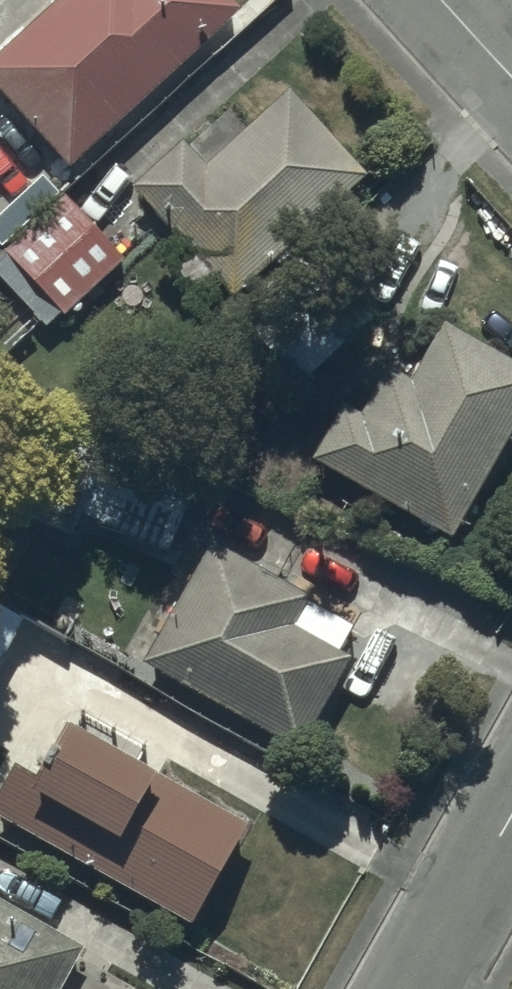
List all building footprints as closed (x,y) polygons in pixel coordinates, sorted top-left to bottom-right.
[(0,45),(0,77),(73,158),(236,2),(235,0),(51,0),(0,45)] [(183,133),(134,177),(188,238),(170,254),(202,291),(221,274),(233,288),(367,168),(289,81),(204,157),(183,133)] [(2,214),(42,181),(0,131),(0,212),(2,214)] [(63,190),(7,246),(10,249),(0,260),(0,275),(43,318),(64,297),(70,302),(122,250),(63,190)] [(370,310),(313,254),(246,322),(302,378),(370,310)] [(441,316),(412,371),(387,358),(360,408),(344,399),(315,455),(454,529),(511,421),(511,354),(441,316)] [(108,432),(108,433),(11,441),(0,467),(0,486),(39,502),(32,517),(49,524),(56,509),(77,518),(81,509),(169,546),(200,471),(108,432)] [(307,587),(211,535),(145,659),(302,743),(353,648),(340,641),(351,620),(303,594),(307,587)] [(0,602),(0,651),(21,614),(0,602)] [(70,710),(37,768),(15,755),(0,782),(0,810),(190,917),(246,818),(149,763),(153,757),(70,710)] [(0,894),(0,988),(65,988),(57,985),(82,939),(0,894)]
